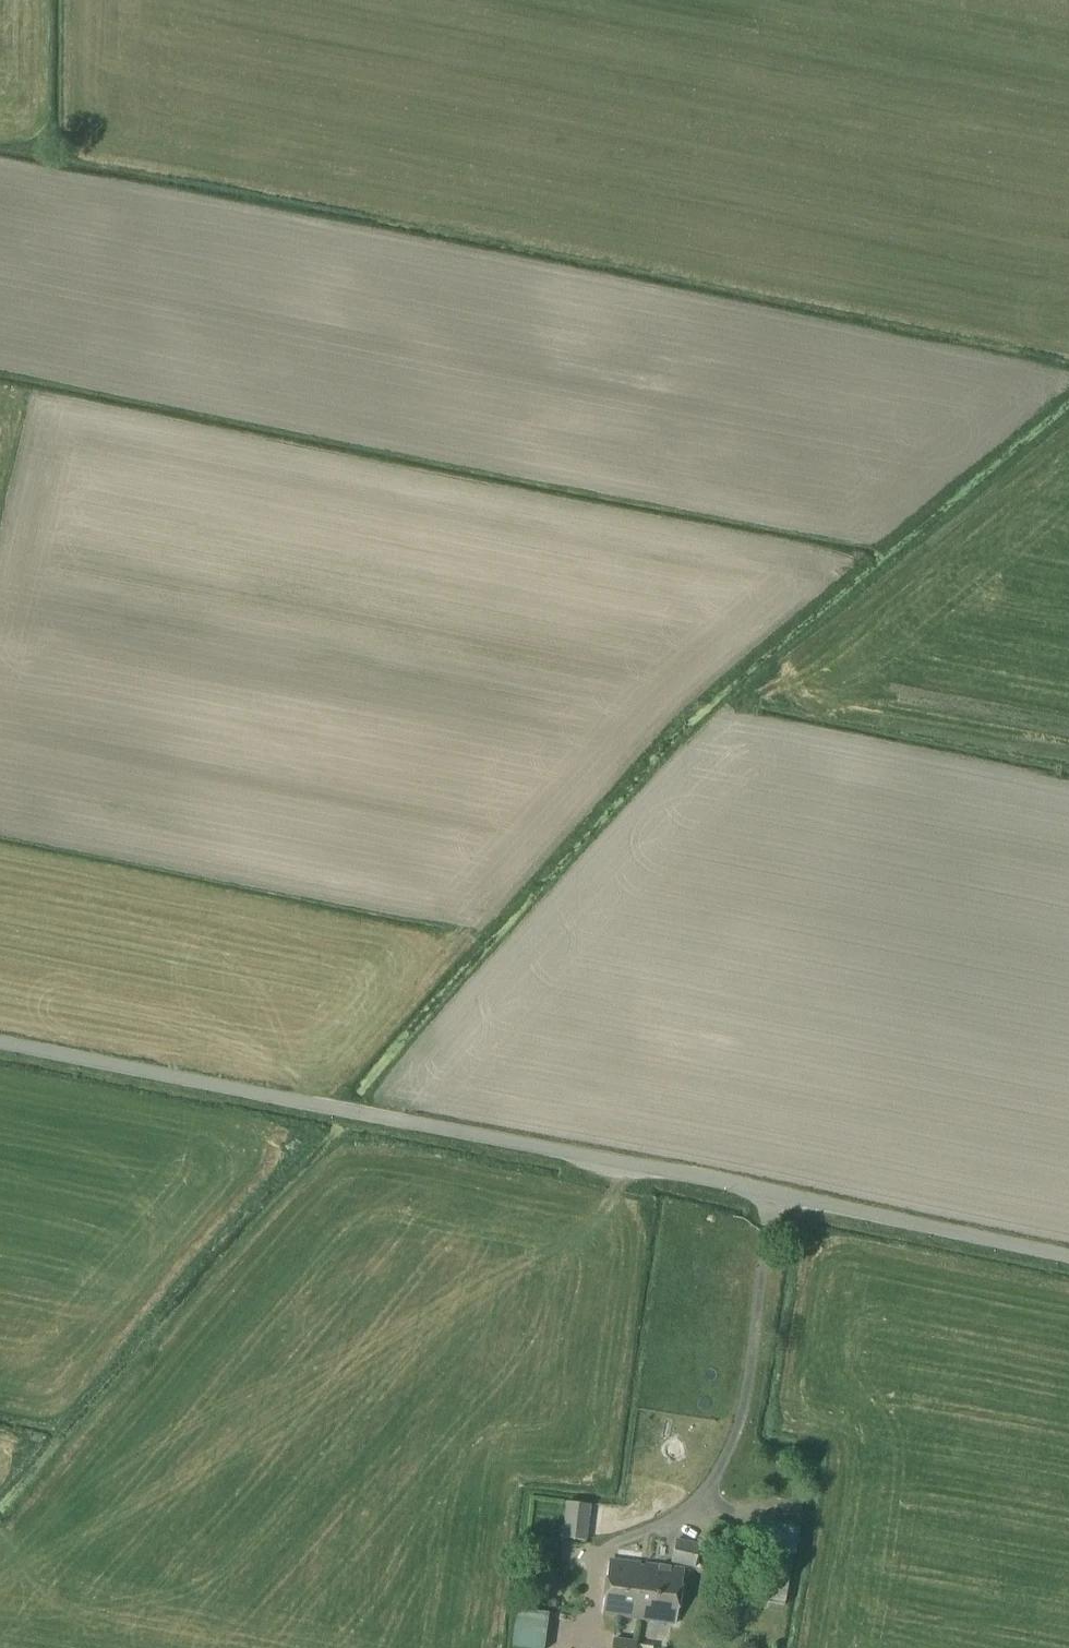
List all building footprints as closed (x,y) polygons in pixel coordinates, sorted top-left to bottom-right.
[(587,1542),(590,1510),(566,1508),(562,1538),(587,1542)] [(799,1529),(766,1522),(763,1549),(773,1551),(793,1555),(795,1555),(799,1529)] [(676,1540),(672,1563),(695,1568),(699,1545),(676,1540)] [(609,1562),(602,1615),(639,1620),(645,1567),(609,1562)] [(675,1624),(683,1572),(645,1567),(639,1620),(675,1624)] [(551,1613),(516,1608),(511,1647),(513,1647),(545,1647),(551,1613)] [(613,1638),(611,1647),(636,1647),(637,1641),(613,1638)]
